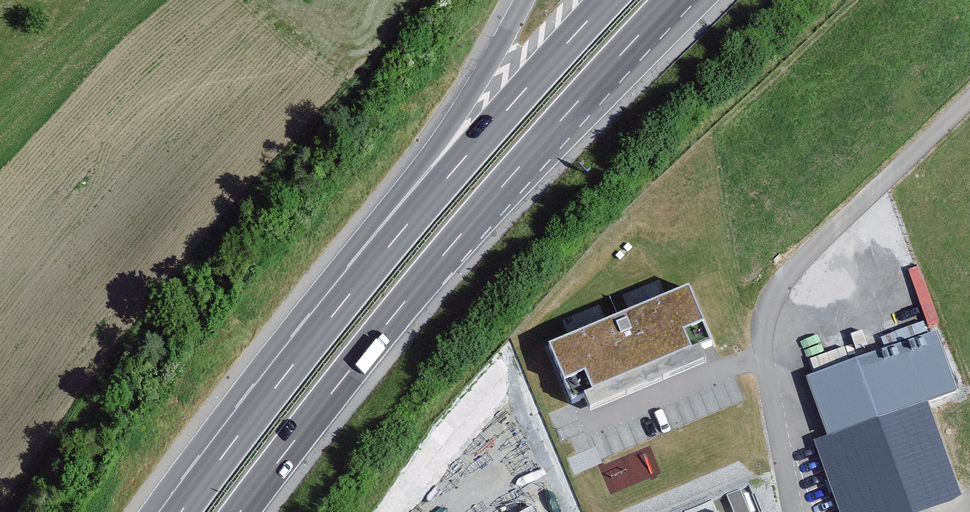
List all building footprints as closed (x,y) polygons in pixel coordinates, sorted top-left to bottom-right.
[(686,298),(545,357),(569,412),(710,353),(686,298)] [(928,334),(797,381),(820,444),(813,447),(836,511),(919,511),(951,501),(917,406),(950,394),(928,334)] [(743,489),(729,493),(735,511),(750,511),(743,489)]
